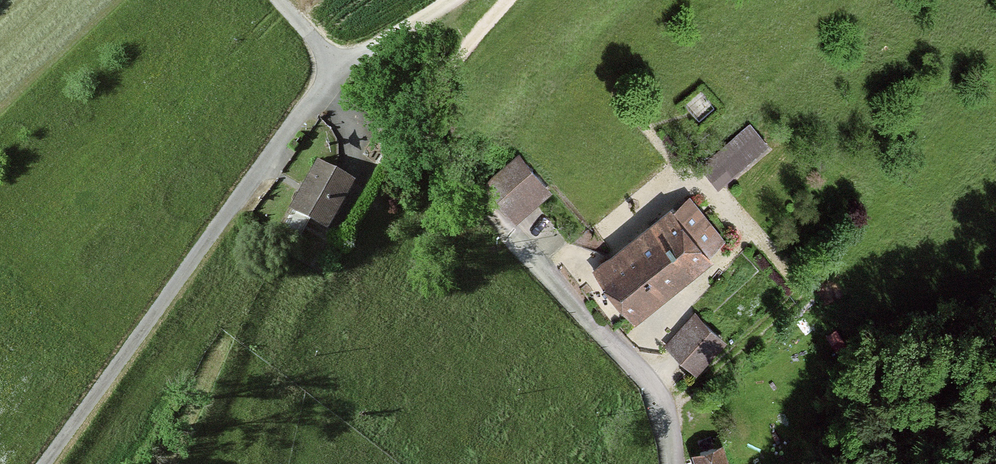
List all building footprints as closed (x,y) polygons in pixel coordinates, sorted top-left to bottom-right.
[(767,143),(750,124),(700,165),(716,185),(767,143)] [(502,214),(539,179),(510,150),(474,185),(502,214)] [(354,179),(319,159),(290,207),(326,228),(354,179)] [(728,236),(682,181),(579,266),(621,318),(728,236)] [(715,338),(687,313),(659,343),(688,370),(715,338)] [(718,438),(690,448),(696,463),(727,463),(718,438)]
